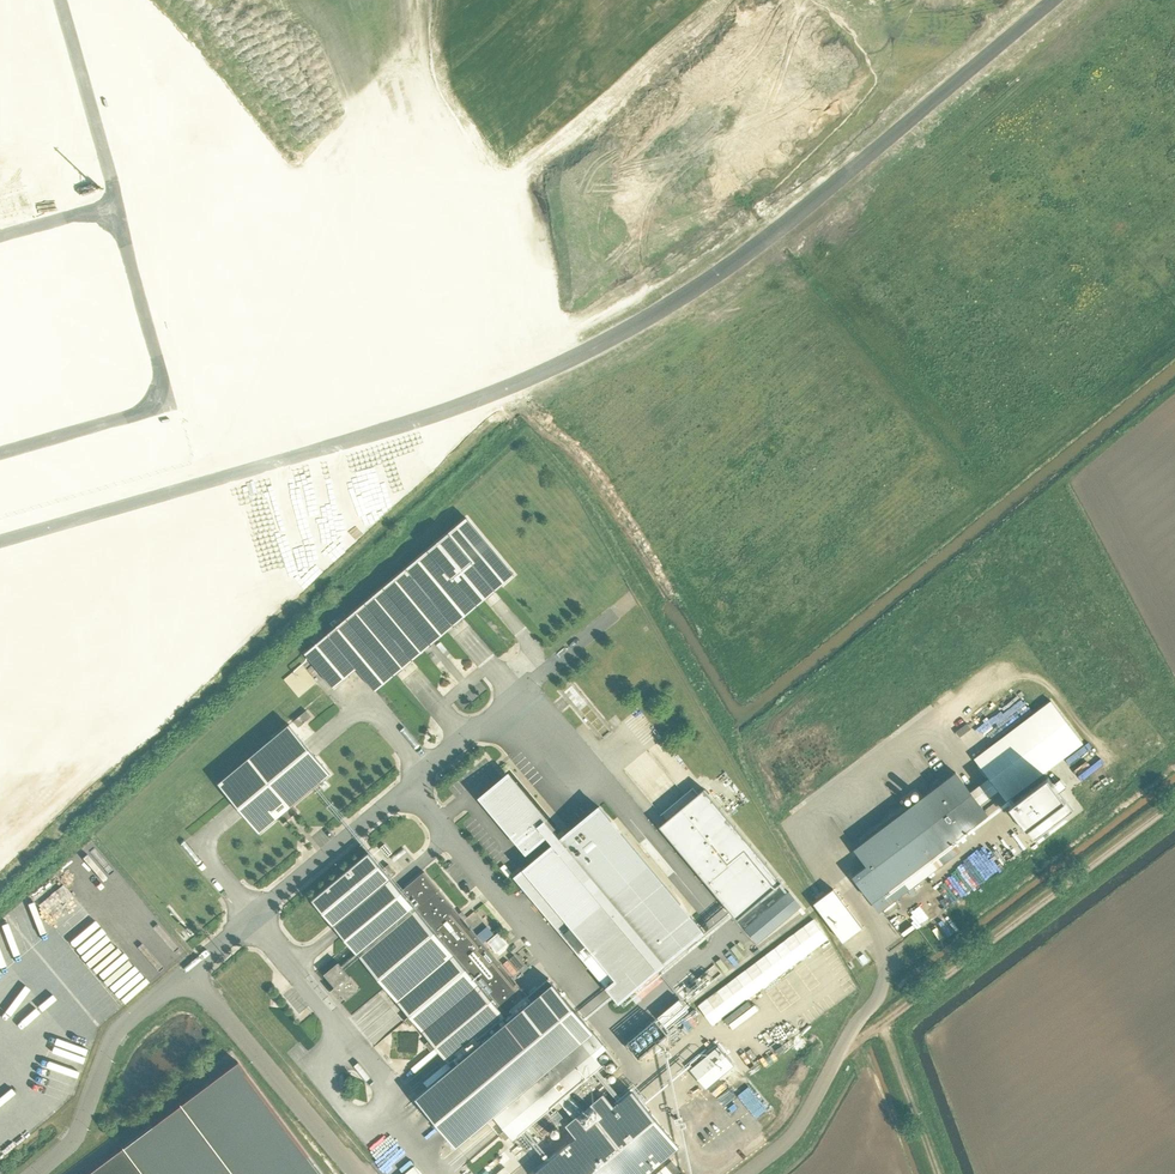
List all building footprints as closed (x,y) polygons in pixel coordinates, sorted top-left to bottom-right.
[(376,690),(478,605),(515,574),(467,518),(449,533),(305,654),(333,688),(357,668),(376,690)] [(1051,700),(974,758),(1006,801),(1083,743),(1051,700)] [(290,718),(295,725),(308,715),(303,709),(290,718)] [(292,806),(331,773),(290,724),(220,783),(261,832),(279,817),(284,823),(297,812),(292,806)] [(853,876),(879,911),(908,889),(901,879),(936,853),(943,863),(960,850),(952,840),(988,814),(956,771),(854,848),(867,865),(853,876)] [(1054,784),(1048,776),(1018,799),(1009,806),(1035,840),(1042,834),(1074,810),(1061,793),(1067,788),(1060,779),(1054,784)] [(548,836),(555,844),(515,877),(620,1002),(704,932),(599,806),(560,839),(510,779),(502,786),(506,791),(488,806),(527,853),(548,836)] [(740,921),(785,883),(706,789),(699,795),(693,788),(661,815),(667,822),(660,827),(740,921)] [(401,891),(391,879),(369,852),(313,899),(335,925),(410,1015),(405,1020),(411,1026),(416,1022),(431,1040),(426,1044),(431,1050),(436,1046),(454,1067),(417,1098),(457,1146),(494,1115),(506,1129),(501,1133),(506,1139),(511,1135),(514,1138),(569,1093),(577,1102),(599,1084),(591,1075),(603,1065),(542,993),(533,1001),(463,918),(466,917),(462,913),(460,915),(424,872),(401,891)] [(843,942),(863,927),(833,889),(814,903),(843,942)] [(748,930),(760,945),(804,908),(792,893),(748,930)] [(742,998),(828,941),(814,920),(692,1001),(708,1024),(721,1016),(728,1026),(751,1011),(742,998)] [(339,962),(325,974),(336,987),(331,990),(338,998),(343,995),(347,1000),(361,988),(339,962)] [(93,980),(68,1001),(72,1006),(97,985),(93,980)] [(689,1011),(679,999),(658,1017),(667,1028),(689,1011)] [(627,1043),(639,1058),(668,1034),(656,1019),(627,1043)] [(719,1048),(690,1072),(703,1088),(732,1064),(719,1048)] [(143,1173),(322,1173),(237,1060),(179,1103),(122,1146),(143,1173)] [(735,1095),(754,1117),(765,1108),(746,1085),(735,1095)] [(680,1147),(634,1091),(534,1173),(647,1173),(680,1147)] [(86,1173),(143,1173),(122,1146),(86,1173)] [(667,1160),(650,1173),(674,1173),(677,1172),(667,1160)] [(411,1164),(397,1173),(418,1173),(411,1164)]
